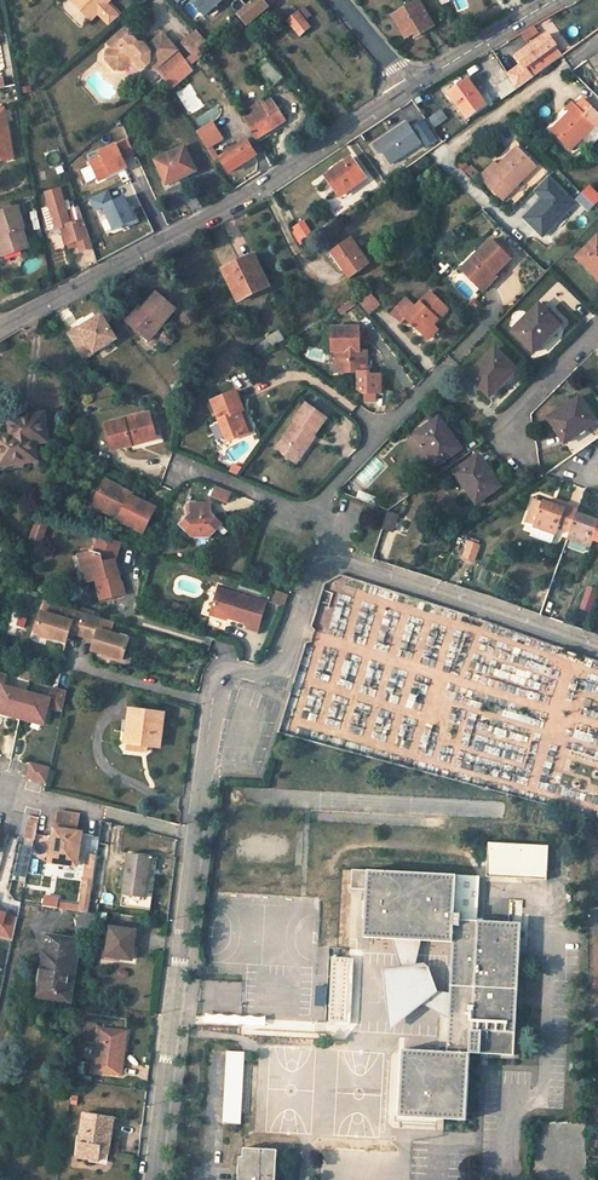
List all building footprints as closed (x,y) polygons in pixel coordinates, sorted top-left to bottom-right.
[(116,17),(104,4),(109,0),(70,0),(68,1),(87,21),(94,14),(105,27),(116,17)] [(205,18),(229,2),(227,0),(192,0),(205,18)] [(236,13),(246,25),(272,2),(272,0),(252,0),(236,13)] [(432,27),(418,1),(392,16),(404,38),(413,33),(415,37),(432,27)] [(309,27),(298,12),(287,20),(299,35),(309,27)] [(229,23),(239,35),(245,30),(235,18),(229,23)] [(134,34),(127,27),(106,46),(109,49),(104,55),(103,59),(114,71),(121,72),(129,63),(133,64),(140,72),(149,64),(156,58),(161,64),(175,51),(161,35),(147,48),(146,47),(144,49),(141,45),(137,45),(132,40),(133,37),(134,34)] [(191,52),(203,41),(195,32),(183,42),(191,52)] [(146,47),(134,34),(133,37),(132,40),(137,45),(141,45),(144,49),(146,47)] [(532,77),(525,67),(555,46),(556,45),(548,34),(531,47),(530,45),(516,56),(522,63),(508,74),(510,78),(517,88),(532,77)] [(525,67),(532,77),(562,55),(555,46),(525,67)] [(585,61),(597,79),(597,52),(585,61)] [(184,61),(178,53),(158,71),(164,79),(184,61)] [(156,58),(149,64),(154,70),(161,64),(156,58)] [(164,79),(171,88),(191,71),(184,61),(164,79)] [(282,77),(269,62),(259,70),(272,85),(282,77)] [(0,76),(0,88),(8,86),(6,75),(0,76)] [(517,88),(510,78),(495,89),(501,99),(517,88)] [(461,85),(449,93),(468,120),(487,106),(485,104),(481,98),(467,80),(464,82),(462,79),(458,82),(461,85)] [(586,114),(593,107),(584,98),(577,106),(586,114)] [(256,140),(284,121),(271,100),(242,118),(256,140)] [(595,125),(597,128),(597,112),(593,107),(586,114),(577,106),(572,101),(565,107),(571,113),(559,124),(558,123),(551,130),(571,150),(595,125)] [(12,158),(3,109),(0,110),(0,160),(12,158)] [(435,127),(449,118),(443,109),(429,118),(435,127)] [(417,136),(430,127),(421,114),(408,124),(417,136)] [(419,139),(427,149),(438,140),(431,130),(419,139)] [(255,155),(245,139),(219,157),(229,173),(255,155)] [(212,150),(219,145),(215,140),(208,144),(212,150)] [(132,141),(77,161),(86,185),(141,165),(132,141)] [(494,160),(479,175),(503,200),(537,165),(517,146),(511,153),(512,153),(500,165),(494,160)] [(195,171),(184,147),(155,160),(166,184),(195,171)] [(351,157),(325,176),(339,196),(365,177),(351,157)] [(542,198),(532,209),(537,214),(528,222),(542,236),(575,202),(547,176),(533,190),(542,198)] [(597,198),(597,197),(587,187),(581,192),(593,203),(597,198)] [(49,205),(64,201),(61,188),(45,192),(49,205)] [(90,198),(96,211),(108,206),(119,230),(142,220),(130,194),(116,200),(111,188),(90,198)] [(581,192),(576,198),(587,209),(593,203),(581,192)] [(71,210),(68,200),(64,201),(49,205),(42,207),(48,230),(62,226),(68,247),(79,244),(81,251),(93,247),(79,208),(71,210)] [(19,207),(0,212),(0,234),(2,241),(0,241),(0,244),(4,256),(29,248),(24,230),(25,229),(19,207)] [(528,222),(537,214),(532,209),(524,217),(528,222)] [(305,219),(292,227),(302,244),(315,235),(305,219)] [(577,257),(597,278),(597,236),(577,257)] [(370,263),(351,237),(333,251),(345,267),(343,269),(349,278),(370,263)] [(511,257),(492,239),(463,269),(479,285),(492,272),(494,274),(511,257)] [(345,267),(333,251),(330,252),(343,269),(345,267)] [(236,267),(225,273),(238,300),(268,286),(253,256),(235,264),(236,267)] [(479,285),(484,290),(497,277),(494,274),(492,272),(479,285)] [(51,286),(45,274),(35,279),(40,290),(51,286)] [(449,308),(431,291),(417,307),(410,299),(395,315),(403,323),(407,318),(425,334),(426,334),(434,324),(435,323),(449,308)] [(142,308),(129,324),(148,340),(175,308),(156,292),(142,308)] [(371,311),(380,302),(371,292),(361,301),(371,311)] [(475,308),(481,302),(476,298),(471,304),(475,308)] [(539,304),(512,331),(533,352),(542,343),(540,341),(558,322),(539,304)] [(142,308),(139,305),(125,321),(129,324),(142,308)] [(69,336),(82,358),(115,337),(101,315),(100,313),(85,323),(87,325),(83,327),(82,325),(78,327),(77,326),(67,333),(69,336)] [(540,341),(542,343),(560,324),(558,322),(540,341)] [(426,334),(430,338),(440,328),(435,323),(434,324),(426,334)] [(333,352),(336,351),(340,351),(341,372),(359,372),(366,371),(365,350),(361,350),(360,326),(332,327),(333,352)] [(271,347),(284,339),(279,330),(265,338),(267,340),(271,347)] [(267,340),(255,347),(260,354),(271,347),(267,340)] [(255,347),(249,351),(253,358),(260,354),(255,347)] [(496,349),(468,376),(487,394),(505,375),(508,378),(517,369),(496,349)] [(375,392),(380,392),(379,374),(371,374),(370,371),(366,371),(359,372),(360,388),(366,392),(367,392),(375,392)] [(505,375),(487,394),(490,396),(508,378),(505,375)] [(238,391),(213,401),(229,441),(251,432),(242,411),(245,410),(238,391)] [(367,392),(367,401),(376,400),(375,392),(367,392)] [(596,420),(579,396),(570,402),(572,405),(549,421),(564,442),(596,420)] [(572,405),(570,402),(547,418),(549,421),(572,405)] [(329,418),(308,403),(296,421),(297,422),(284,440),(302,453),(315,434),(316,436),(329,418)] [(242,411),(251,432),(254,431),(245,410),(242,411)] [(151,412),(108,424),(114,447),(115,450),(133,445),(132,442),(157,436),(151,412)] [(42,414),(15,418),(16,422),(8,423),(10,435),(0,436),(0,465),(36,459),(33,442),(46,440),(42,414)] [(440,417),(416,435),(437,465),(438,466),(463,447),(448,426),(447,427),(440,417)] [(302,453),(304,455),(318,437),(316,436),(315,434),(302,453)] [(437,465),(416,435),(408,441),(428,471),(437,465)] [(157,436),(132,442),(133,445),(158,438),(157,436)] [(278,449),(297,464),(304,455),(302,453),(284,440),(278,449)] [(490,478),(493,476),(479,455),(475,457),(490,478)] [(475,457),(454,472),(476,503),(500,486),(493,476),(490,478),(475,457)] [(233,471),(239,473),(243,468),(236,465),(233,471)] [(113,511),(123,516),(121,520),(120,522),(146,534),(158,509),(133,498),(122,493),(124,489),(107,481),(96,504),(113,511)] [(232,492),(217,486),(212,497),(228,504),(232,492)] [(135,494),(124,489),(122,493),(133,498),(135,494)] [(5,502),(13,503),(15,495),(6,493),(5,502)] [(542,503),(534,500),(527,521),(535,524),(534,525),(535,526),(531,535),(552,543),(556,533),(557,534),(559,527),(570,531),(576,514),(577,511),(556,503),(555,506),(542,501),(542,503)] [(95,508),(111,515),(121,520),(123,516),(113,511),(96,504),(95,508)] [(212,505),(192,505),(192,516),(181,527),(193,538),(211,539),(223,525),(213,515),(212,505)] [(392,531),(397,516),(387,513),(382,528),(392,531)] [(589,515),(588,518),(576,514),(570,531),(568,537),(591,546),(593,539),(594,537),(597,526),(597,518),(589,515)] [(122,542),(100,535),(95,553),(91,552),(80,554),(82,567),(88,566),(91,581),(96,580),(100,599),(124,594),(122,583),(121,584),(117,559),(122,542)] [(471,542),(465,557),(476,561),(481,546),(471,542)] [(88,566),(82,567),(85,582),(91,581),(88,566)] [(593,611),(597,589),(587,587),(582,609),(593,611)] [(214,614),(250,625),(249,629),(259,632),(268,604),(221,589),(214,614)] [(285,606),(289,595),(276,590),(272,602),(285,606)] [(63,612),(65,606),(53,602),(51,609),(63,612)] [(89,613),(65,606),(63,612),(51,609),(50,614),(42,612),(36,632),(67,642),(70,632),(71,629),(84,632),(89,613)] [(115,621),(89,613),(84,632),(96,636),(95,640),(92,650),(123,659),(130,638),(111,633),(115,621)] [(49,706),(64,710),(69,690),(54,686),(50,698),(4,685),(8,673),(0,671),(0,692),(1,693),(0,697),(0,706),(45,718),(49,706)] [(164,713),(129,708),(125,742),(159,747),(164,713)] [(47,783),(50,769),(31,764),(27,777),(47,783)] [(78,866),(83,832),(77,831),(80,815),(60,812),(57,829),(55,828),(50,861),(78,866)] [(34,840),(39,817),(29,816),(25,837),(34,840)] [(106,858),(111,822),(103,820),(97,856),(106,858)] [(34,840),(25,837),(22,837),(13,880),(25,882),(34,840)] [(548,845),(488,843),(486,877),(523,879),(547,880),(548,845)] [(157,857),(128,853),(120,905),(149,909),(157,857)] [(353,870),(351,889),(367,890),(368,871),(353,870)] [(448,1020),(446,1052),(403,1050),(399,1116),(466,1120),(470,1053),(514,1056),(519,958),(521,930),(521,923),(477,921),(454,920),(454,911),(478,913),(478,898),(479,876),(456,875),(368,871),(367,890),(364,937),(393,939),(419,940),(453,942),(450,993),(448,1020)] [(88,912),(91,891),(92,883),(84,882),(79,911),(80,911),(82,911),(88,912)] [(78,940),(93,943),(97,914),(88,912),(82,911),(80,911),(75,940),(78,940)] [(454,920),(477,921),(478,913),(454,911),(454,920)] [(12,941),(17,920),(5,916),(6,913),(0,912),(0,937),(12,941)] [(135,930),(111,926),(106,955),(131,958),(135,930)] [(75,940),(46,935),(37,992),(56,995),(55,998),(69,1000),(78,940),(75,940)] [(448,1020),(450,993),(435,991),(424,963),(415,964),(419,940),(393,939),(400,966),(386,968),(389,1027),(421,1003),(448,1020)] [(357,958),(334,957),(331,1024),(354,1025),(357,958)] [(126,1033),(99,1029),(93,1071),(121,1075),(126,1033)] [(243,1052),(225,1051),(221,1124),(240,1125),(243,1052)] [(82,1081),(83,1073),(73,1071),(72,1080),(82,1081)] [(114,1118),(84,1114),(77,1157),(99,1161),(101,1146),(109,1148),(114,1118)] [(101,1146),(99,1161),(107,1162),(109,1148),(101,1146)] [(276,1150),(243,1148),(243,1157),(239,1157),(238,1179),(275,1179),(276,1150)]
